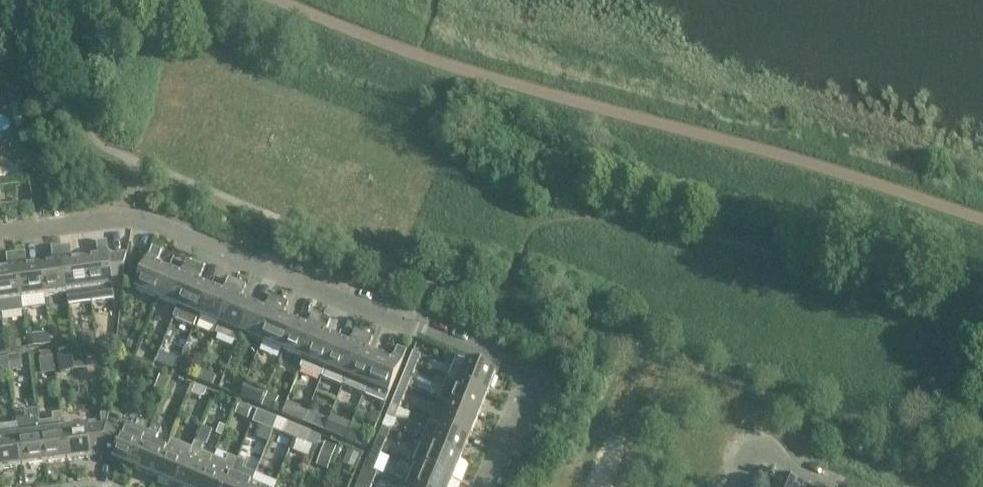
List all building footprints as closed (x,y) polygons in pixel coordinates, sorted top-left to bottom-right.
[(14,87),(0,75),(0,95),(14,87)] [(86,259),(92,302),(116,299),(114,287),(123,286),(127,254),(109,256),(107,241),(97,243),(99,258),(86,259)] [(73,261),(70,246),(61,247),(67,293),(69,305),(92,302),(86,259),(73,261)] [(51,249),(53,264),(40,265),(45,296),(67,293),(61,247),(51,249)] [(162,251),(152,247),(135,290),(156,298),(168,270),(156,265),(162,251)] [(27,267),(25,252),(16,253),(22,299),(45,296),(40,265),(27,267)] [(8,270),(0,271),(0,306),(1,314),(24,311),(22,299),(16,253),(6,255),(8,270)] [(129,260),(127,276),(137,277),(139,261),(129,260)] [(186,261),(181,275),(168,270),(156,298),(178,307),(195,264),(186,261)] [(198,282),(204,268),(195,264),(178,307),(199,316),(210,287),(198,282)] [(228,278),(223,292),(210,287),(199,316),(220,325),(238,282),(228,278)] [(241,300),(246,285),(238,282),(220,325),(216,334),(237,342),(241,333),(253,304),(241,300)] [(271,295),(265,310),(253,304),(241,333),(262,342),(280,299),(271,295)] [(283,317),(289,303),(280,299),(262,342),(283,351),(295,322),(283,317)] [(313,313),(307,327),(295,322),(283,351),(304,359),(322,316),(313,313)] [(322,316),(304,359),(300,368),(322,377),(337,339),(325,334),(331,320),(322,316)] [(355,330),(349,344),(337,339),(322,377),(343,386),(364,334),(355,330)] [(367,351),(373,337),(364,334),(343,386),(364,394),(379,356),(367,351)] [(364,394),(386,403),(407,351),(397,347),(392,361),(379,356),(364,394)] [(53,357),(52,351),(39,353),(40,359),(53,357)] [(161,352),(156,362),(166,367),(171,356),(161,352)] [(421,356),(413,352),(409,363),(417,366),(421,356)] [(72,354),(58,355),(60,373),(74,371),(72,354)] [(20,355),(7,357),(9,370),(22,368),(20,355)] [(487,395),(496,374),(459,358),(450,380),(458,384),(459,383),(487,395)] [(409,363),(400,384),(408,388),(417,366),(409,363)] [(202,370),(198,379),(212,385),(216,376),(202,370)] [(439,400),(450,405),(478,417),(487,395),(459,383),(458,384),(450,380),(448,379),(439,400)] [(408,388),(400,384),(391,406),(399,409),(408,388)] [(194,385),(190,395),(199,398),(204,395),(206,390),(194,385)] [(245,385),(240,398),(260,406),(266,393),(245,385)] [(267,394),(262,406),(273,410),(278,398),(267,394)] [(240,405),(236,413),(249,418),(252,410),(240,405)] [(441,426),(470,438),(478,417),(450,405),(441,426)] [(387,417),(383,427),(393,431),(397,421),(395,420),(399,409),(391,406),(387,417)] [(257,411),(252,423),(273,431),(278,419),(257,411)] [(68,460),(64,430),(62,414),(53,415),(53,421),(39,423),(45,464),(68,460)] [(101,425),(64,430),(68,460),(102,456),(106,424),(108,414),(100,415),(101,425)] [(17,424),(23,467),(45,464),(39,423),(27,424),(26,418),(16,420),(17,424)] [(331,418),(326,431),(335,435),(340,421),(331,418)] [(470,438),(441,426),(430,421),(422,442),(461,459),(470,438)] [(102,456),(134,469),(150,431),(128,422),(126,432),(106,424),(102,456)] [(294,440),(299,428),(288,423),(283,435),(294,440)] [(23,467),(17,424),(0,426),(0,470),(23,467)] [(150,431),(134,469),(156,478),(167,449),(156,444),(163,429),(153,424),(150,431)] [(220,425),(216,434),(221,436),(225,427),(220,425)] [(294,440),(290,449),(311,458),(320,436),(310,432),(299,428),(294,440)] [(350,430),(346,439),(356,443),(360,434),(350,430)] [(375,447),(383,450),(387,440),(379,436),(375,447)] [(156,478),(176,486),(191,450),(170,441),(167,449),(156,478)] [(415,464),(453,479),(461,459),(422,442),(413,463),(415,464)] [(179,486),(201,486),(213,458),(200,453),(203,447),(194,443),(191,450),(176,486),(179,486)] [(326,444),(317,465),(328,469),(336,448),(326,444)] [(366,461),(364,468),(374,472),(378,461),(383,450),(375,447),(370,458),(366,461)] [(236,461),(228,458),(226,463),(213,458),(201,486),(225,486),(236,461)] [(252,483),(255,476),(242,471),(245,464),(236,461),(225,486),(250,486),(252,483)] [(410,486),(450,486),(453,479),(415,464),(406,485),(410,486)] [(377,473),(364,468),(356,486),(371,486),(377,473)] [(778,479),(774,486),(798,486),(778,479)]
